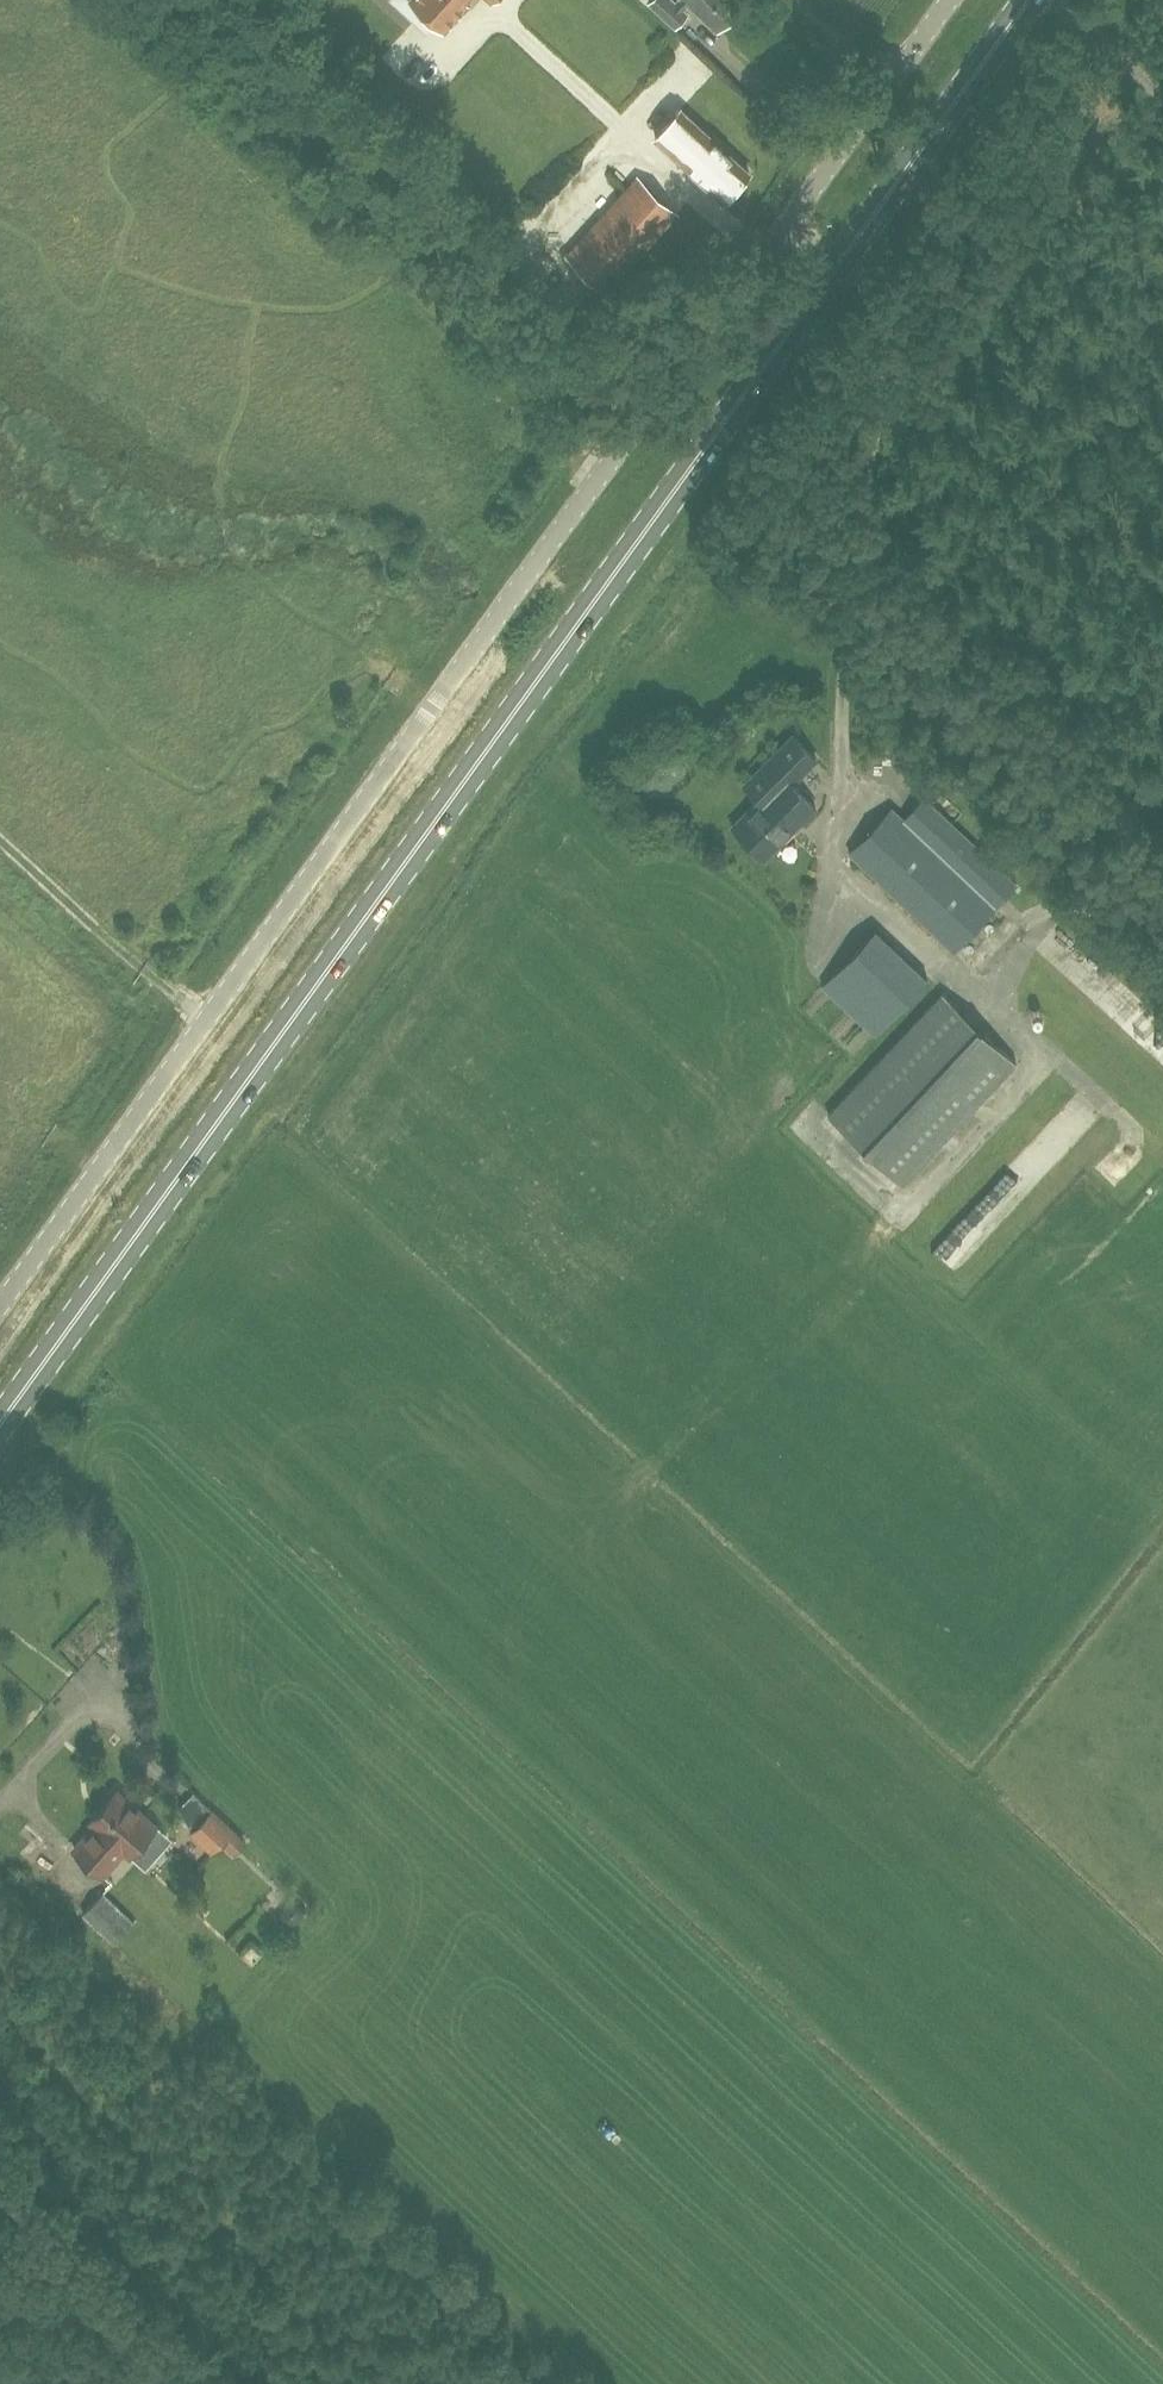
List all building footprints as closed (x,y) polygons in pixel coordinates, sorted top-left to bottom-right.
[(445,27),(469,0),(416,0),(445,27)] [(743,1),(742,0),(678,0),(675,4),(671,0),(653,0),(650,3),(675,27),(687,14),(683,10),(689,3),(717,29),(743,1)] [(724,201),(749,173),(681,110),(655,138),(724,201)] [(608,291),(677,214),(636,178),(567,255),(608,291)] [(745,785),(760,800),(733,827),(765,859),(816,808),(792,784),(817,760),(793,736),(745,785)] [(893,808),(850,853),(954,952),(1017,885),(925,798),(904,819),(893,808)] [(839,1003),(893,945),(875,928),(820,986),(839,1003)] [(902,1184),(1016,1063),(943,994),(828,1115),(902,1184)] [(154,1827),(115,1793),(89,1822),(95,1827),(73,1852),(102,1877),(123,1852),(128,1856),(154,1827)] [(212,1807),(199,1821),(234,1855),(247,1840),(235,1829),(235,1828),(212,1807)] [(102,1894),(83,1915),(114,1945),(134,1924),(102,1894)] [(287,1906),(300,1919),(307,1912),(294,1899),(287,1906)]
